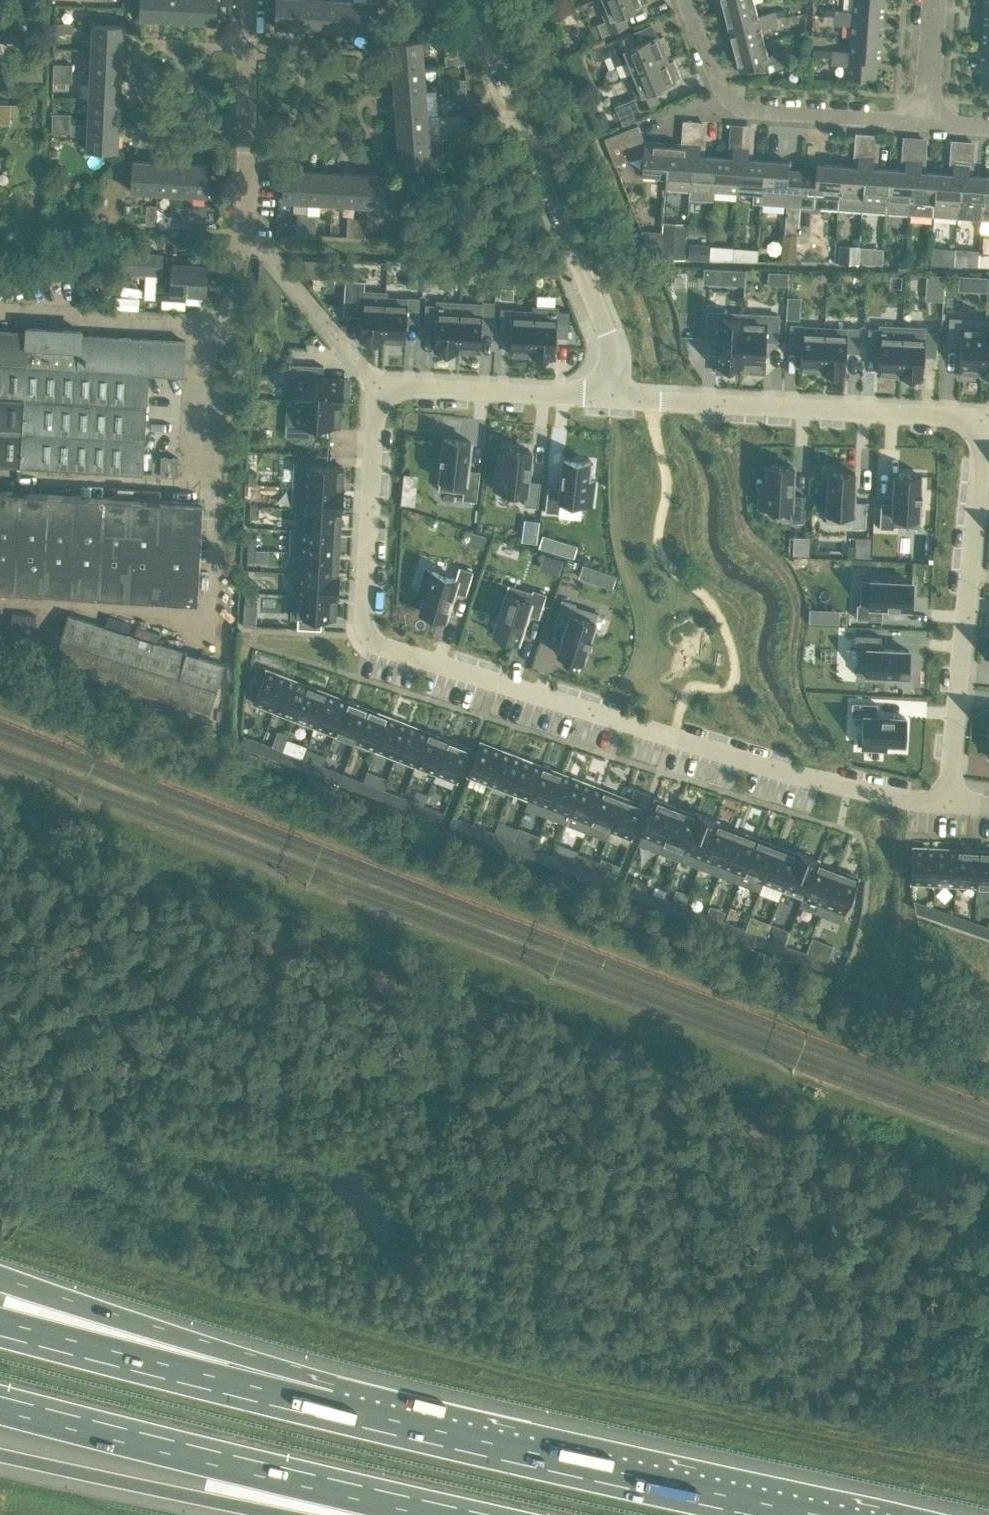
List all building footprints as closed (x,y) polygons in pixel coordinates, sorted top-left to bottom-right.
[(167,0),(141,0),(140,17),(166,19),(167,0)] [(191,0),(167,0),(166,19),(190,20),(191,0)] [(217,0),(191,0),(190,20),(216,22),(217,0)] [(302,0),(277,0),(275,26),(301,27),(302,0)] [(327,0),(302,0),(301,27),(325,29),(327,0)] [(352,0),(327,0),(325,29),(350,30),(352,0)] [(377,0),(370,0),(352,0),(350,30),(376,32),(377,0)] [(606,7),(601,10),(605,20),(598,24),(603,35),(627,25),(623,13),(645,4),(644,2),(648,0),(603,0),(606,7)] [(755,2),(754,0),(722,0),(724,10),(755,2)] [(884,0),(854,0),(853,11),(836,10),(836,16),(883,19),(884,0)] [(758,15),(755,2),(724,10),(729,30),(776,18),(776,19),(786,16),(784,8),(758,15)] [(882,39),(883,19),(836,16),(835,23),(851,24),(850,37),(882,39)] [(734,49),(765,41),(761,28),(777,24),(776,19),(776,18),(729,30),(734,49)] [(21,20),(0,20),(0,42),(21,42),(21,20)] [(73,33),(74,23),(55,23),(55,32),(73,33)] [(123,50),(124,25),(93,23),(92,49),(123,50)] [(634,45),(630,34),(606,44),(591,50),(596,61),(610,54),(615,66),(617,65),(621,76),(632,72),(633,72),(667,59),(665,54),(670,52),(663,36),(658,38),(658,36),(634,45)] [(880,59),(882,39),(850,37),(849,52),(833,50),(832,56),(880,59)] [(393,67),(424,65),(422,39),(391,41),(393,67)] [(768,54),(765,41),(734,49),(740,70),(786,58),(784,50),(768,54)] [(981,47),(980,67),(988,67),(988,47),(981,47)] [(121,75),(123,50),(92,49),(91,73),(121,75)] [(466,62),(465,53),(446,54),(447,63),(466,62)] [(11,67),(11,81),(46,82),(47,55),(29,54),(29,67),(11,67)] [(880,61),(880,59),(832,56),(832,63),(846,64),(845,77),(875,79),(877,60),(880,61)] [(668,62),(667,59),(633,72),(637,84),(633,86),(637,97),(615,106),(622,123),(637,117),(634,111),(658,101),(654,90),(676,81),(675,78),(680,77),(673,60),(668,62)] [(72,72),(73,64),(54,64),(54,72),(72,72)] [(393,67),(395,92),(426,90),(424,65),(393,67)] [(980,67),(980,68),(983,69),(982,88),(988,88),(988,67),(980,67)] [(72,83),(72,72),(54,72),(53,82),(72,83)] [(120,99),(121,75),(91,73),(89,98),(120,99)] [(448,79),(448,88),(467,87),(467,78),(448,79)] [(467,87),(448,88),(449,97),(468,96),(467,87)] [(397,117),(428,114),(426,90),(395,92),(397,117)] [(119,124),(120,99),(89,98),(88,123),(119,124)] [(19,103),(0,102),(0,123),(10,123),(11,112),(18,112),(19,103)] [(71,122),(72,114),(52,113),(52,121),(71,122)] [(397,117),(398,141),(429,139),(428,114),(397,117)] [(71,132),(71,122),(52,121),(52,131),(71,132)] [(118,150),(119,124),(88,123),(87,148),(118,150)] [(667,184),(670,142),(644,140),(638,124),(604,138),(616,164),(644,153),(642,173),(666,174),(665,184),(667,184)] [(451,128),(452,137),(471,136),(470,127),(451,128)] [(452,137),(452,147),(471,145),(471,136),(452,137)] [(429,139),(398,141),(400,166),(431,164),(429,139)] [(690,198),(691,181),(694,144),(670,142),(667,184),(689,186),(688,198),(690,198)] [(703,151),(703,145),(694,144),(691,181),(690,198),(712,199),(713,188),(715,188),(717,156),(701,155),(701,151),(703,151)] [(739,190),(741,147),(731,146),(730,153),(732,153),(732,157),(717,156),(715,188),(739,190)] [(751,154),(751,148),(741,147),(739,190),(753,191),(752,203),(761,204),(764,159),(748,158),(749,154),(751,154)] [(864,189),(866,157),(856,156),(856,163),(857,163),(857,167),(841,165),(838,209),(863,211),(864,189)] [(876,164),(877,158),(866,157),(864,189),(863,211),(886,212),(889,169),(874,168),(874,164),(876,164)] [(157,192),(159,160),(134,159),(132,190),(157,192)] [(798,235),(802,174),(788,173),(788,161),(764,159),(761,204),(786,205),(785,234),(798,235)] [(182,193),(184,162),(159,160),(157,192),(182,193)] [(910,214),(914,161),(904,160),(904,166),(905,166),(905,170),(889,169),(886,212),(910,214)] [(924,168),(925,161),(914,161),(910,214),(934,216),(935,192),(937,172),(922,171),(922,168),(924,168)] [(207,195),(209,163),(184,162),(182,193),(207,195)] [(798,235),(797,250),(803,250),(810,239),(812,207),(838,209),(841,165),(817,163),(816,175),(802,174),(798,235)] [(960,195),(962,164),(952,163),(952,170),(953,170),(953,173),(937,172),(935,192),(934,216),(958,217),(959,206),(960,206),(960,195)] [(958,217),(981,219),(982,208),(985,176),(970,175),(970,171),(972,171),(972,165),(962,164),(960,195),(960,206),(959,206),(958,217)] [(308,201),(310,170),(285,168),(283,199),(308,201)] [(333,203),(335,171),(310,170),(308,201),(333,203)] [(357,204),(359,173),(335,171),(333,203),(357,204)] [(415,171),(401,172),(402,183),(416,182),(416,180),(415,171)] [(383,206),(385,175),(359,173),(357,204),(383,206)] [(389,173),(388,184),(399,185),(400,174),(389,173)] [(156,224),(157,205),(147,205),(146,223),(156,224)] [(180,225),(181,207),(172,207),(171,225),(180,225)] [(189,226),(190,208),(181,207),(180,225),(189,226)] [(306,233),(307,215),(299,214),(297,232),(306,233)] [(307,215),(306,233),(315,234),(317,216),(307,215)] [(357,218),(348,217),(347,236),(355,237),(357,218)] [(365,237),(366,219),(357,218),(355,237),(365,237)] [(685,226),(665,225),(663,256),(683,257),(685,226)] [(662,246),(663,231),(651,230),(651,246),(662,246)] [(691,243),(690,258),(708,259),(708,243),(691,243)] [(726,246),(725,260),(733,260),(733,258),(733,257),(734,248),(734,247),(734,246),(726,246)] [(839,263),(857,264),(858,246),(840,246),(839,263)] [(859,246),(858,262),(879,264),(880,247),(859,246)] [(733,258),(733,260),(741,260),(742,248),(734,247),(734,248),(733,257),(733,258)] [(163,254),(121,252),(120,273),(163,275),(163,254)] [(285,256),(284,256),(299,274),(311,275),(311,257),(285,256)] [(899,262),(899,271),(907,271),(907,263),(899,262)] [(907,263),(907,271),(915,272),(915,263),(907,263)] [(214,278),(214,267),(206,266),(174,264),(174,276),(165,275),(163,300),(185,301),(185,291),(204,291),(205,277),(214,278)] [(725,269),(724,283),(745,285),(746,270),(725,269)] [(769,271),(768,284),(788,285),(789,272),(769,271)] [(978,276),(977,290),(987,291),(988,276),(978,276)] [(501,288),(501,298),(514,299),(514,288),(501,288)] [(351,289),(350,315),(362,315),(360,341),(384,342),(384,340),(383,340),(385,297),(386,297),(387,292),(364,291),(364,290),(351,289)] [(385,297),(383,340),(384,340),(406,341),(407,322),(419,322),(420,297),(408,296),(407,298),(386,297),(385,297)] [(460,302),(458,350),(459,350),(480,351),(481,332),(494,332),(495,308),(495,301),(483,300),(483,304),(460,302)] [(425,303),(424,329),(436,329),(435,351),(458,352),(459,350),(458,350),(460,302),(438,301),(438,304),(425,303)] [(532,354),(531,356),(555,358),(556,336),(568,336),(570,311),(558,310),(558,308),(534,306),(534,311),(535,311),(533,354),(532,354)] [(500,307),(499,333),(511,333),(510,353),(532,354),(533,354),(535,311),(534,311),(513,310),(513,308),(500,307)] [(707,311),(706,337),(718,338),(717,362),(717,371),(730,372),(731,367),(741,368),(744,313),(707,311)] [(744,313),(741,368),(750,368),(750,371),(764,372),(764,362),(765,362),(766,341),(778,341),(780,315),(744,313)] [(950,319),(948,345),(960,345),(960,352),(959,367),(960,367),(959,376),(973,377),(973,372),(982,373),(983,373),(986,321),(950,319)] [(790,323),(789,348),(801,349),(800,369),(822,370),(823,370),(825,327),(803,326),(803,323),(790,323)] [(868,327),(867,353),(879,353),(878,373),(900,374),(903,326),(880,325),(880,328),(868,327)] [(822,370),(822,372),(845,373),(846,351),(858,352),(860,327),(847,326),(847,328),(825,327),(823,370),(822,370)] [(900,374),(899,376),(923,378),(924,356),(936,356),(938,331),(925,330),(926,327),(903,326),(900,374)] [(0,330),(0,464),(142,472),(148,372),(183,374),(185,340),(81,334),(81,330),(27,327),(27,331),(0,330)] [(291,363),(289,400),(341,402),(341,403),(343,403),(344,392),(348,393),(349,379),(323,378),(318,377),(319,365),(291,363)] [(289,400),(287,436),(313,437),(314,415),(340,416),(341,403),(341,402),(289,400)] [(445,438),(439,489),(464,492),(463,499),(477,500),(480,471),(468,469),(471,441),(445,438)] [(497,465),(494,489),(526,493),(524,504),(538,506),(541,481),(529,480),(532,451),(505,448),(503,466),(497,465)] [(177,474),(178,457),(162,456),(161,473),(177,474)] [(549,485),(546,509),(560,511),(561,500),(587,503),(592,459),(563,456),(560,486),(549,485)] [(296,463),(294,486),(342,489),(342,488),(343,466),(296,463)] [(760,483),(758,510),(791,512),(791,521),(803,522),(804,496),(792,495),(793,466),(767,465),(766,483),(760,483)] [(249,471),(248,484),(256,484),(257,472),(249,471)] [(829,471),(826,522),(852,524),(852,527),(864,527),(865,502),(853,501),(855,472),(829,471)] [(881,502),(880,527),(894,528),(894,525),(919,526),(921,475),(895,474),(894,503),(881,502)] [(248,484),(247,495),(255,496),(256,484),(248,484)] [(294,486),(293,509),(298,509),(298,508),(341,510),(341,511),(343,511),(344,488),(342,488),(342,489),(294,486)] [(203,501),(0,490),(0,590),(197,601),(203,501)] [(250,505),(250,517),(258,518),(258,506),(250,505)] [(341,511),(341,510),(298,508),(298,509),(297,529),(340,532),(341,511)] [(292,529),(291,552),(296,552),(296,551),(338,553),(340,532),(297,529),(292,529)] [(543,535),(539,547),(553,552),(557,539),(543,535)] [(248,536),(248,548),(256,549),(257,537),(248,536)] [(248,548),(247,560),(255,561),(256,549),(248,548)] [(296,552),(294,572),(337,575),(337,574),(338,553),(296,551),(296,552)] [(558,558),(554,572),(559,574),(564,560),(558,558)] [(584,565),(580,576),(594,581),(598,569),(584,565)] [(426,569),(419,591),(425,593),(420,610),(424,611),(434,614),(434,615),(445,618),(449,607),(449,606),(454,591),(465,594),(473,570),(460,566),(456,578),(426,569)] [(339,575),(337,575),(294,572),(293,594),(336,597),(338,597),(339,575)] [(246,579),(245,592),(253,592),(254,592),(254,580),(246,579)] [(858,604),(857,617),(882,619),(882,606),(911,608),(912,582),(861,579),(860,604),(858,604)] [(508,584),(493,633),(519,641),(527,613),(539,617),(546,593),(533,589),(532,591),(508,584)] [(245,592),(245,603),(253,604),(253,592),(245,592)] [(293,594),(292,616),(335,619),(336,597),(293,594)] [(562,598),(555,622),(567,626),(558,653),(584,661),(599,612),(575,604),(575,602),(562,598)] [(857,634),(857,648),(867,648),(866,675),(910,676),(911,647),(881,646),(882,635),(868,634),(857,634)] [(254,703),(274,711),(287,678),(267,670),(254,703)] [(287,678),(274,711),(294,719),(307,686),(287,678)] [(315,727),(328,694),(307,686),(294,719),(315,727)] [(335,735),(348,701),(328,694),(315,727),(335,735)] [(368,709),(348,701),(335,735),(355,742),(368,709)] [(853,702),(852,716),(864,716),(862,748),(886,749),(886,743),(904,744),(906,717),(877,715),(877,703),(853,702)] [(388,717),(368,709),(355,742),(376,750),(388,717)] [(376,750),(396,758),(409,725),(388,717),(376,750)] [(396,758),(416,766),(429,733),(409,725),(396,758)] [(429,733),(416,766),(436,774),(449,741),(429,733)] [(264,743),(244,735),(241,743),(261,750),(264,743)] [(449,741),(436,774),(457,782),(470,749),(449,741)] [(501,749),(481,741),(468,775),(489,783),(501,749)] [(264,743),(261,750),(281,758),(284,751),(264,743)] [(501,749),(489,783),(509,791),(522,757),(501,749)] [(284,751),(281,758),(301,766),(304,758),(284,751)] [(522,757),(509,791),(529,798),(542,765),(522,757)] [(304,758),(301,766),(321,774),(324,766),(304,758)] [(529,798),(525,807),(546,815),(563,773),(542,765),(529,798)] [(324,766),(321,774),(341,781),(344,774),(324,766)] [(563,773),(546,815),(567,823),(583,781),(563,773)] [(344,774),(341,781),(361,789),(364,782),(344,774)] [(583,781),(567,823),(587,831),(603,789),(583,781)] [(364,782),(361,789),(381,797),(384,789),(364,782)] [(384,789),(381,797),(402,805),(404,797),(384,789)] [(603,789),(587,831),(607,839),(611,830),(624,797),(603,789)] [(404,797),(402,805),(422,812),(424,805),(404,797)] [(611,830),(631,838),(644,804),(624,797),(611,830)] [(676,806),(655,798),(638,843),(660,851),(663,842),(662,842),(676,806)] [(424,805),(422,812),(442,820),(445,813),(424,805)] [(662,842),(663,842),(682,850),(696,814),(676,806),(662,842)] [(696,814),(682,850),(703,858),(716,822),(717,822),(718,820),(697,812),(696,814)] [(473,824),(452,816),(450,823),(470,831),(473,824)] [(716,822),(703,858),(723,865),(737,830),(717,822),(716,822)] [(473,824),(470,831),(490,839),(493,831),(473,824)] [(737,830),(723,865),(743,873),(757,838),(737,830)] [(493,831),(490,839),(511,847),(513,839),(493,831)] [(743,873),(740,882),(760,890),(763,881),(777,846),(757,838),(743,873)] [(513,839),(511,847),(531,855),(534,847),(513,839)] [(777,846),(763,881),(784,889),(798,853),(796,853),(777,846)] [(936,848),(914,846),(912,882),(934,883),(936,848)] [(534,847),(531,855),(551,863),(554,855),(534,847)] [(936,848),(934,883),(955,884),(957,849),(936,848)] [(957,849),(955,884),(976,885),(977,886),(979,850),(957,849)] [(976,885),(976,895),(988,896),(988,850),(979,850),(977,886),(976,885)] [(798,853),(784,889),(803,896),(804,897),(818,861),(819,859),(797,851),(796,853),(798,853)] [(554,855),(551,863),(572,870),(574,863),(554,855)] [(804,897),(803,896),(799,905),(821,914),(838,869),(818,861),(804,897)] [(574,863),(572,870),(592,878),(595,871),(574,863)] [(838,869),(821,914),(841,921),(858,877),(838,869)] [(595,871),(592,878),(612,886),(615,879),(595,871)] [(643,890),(623,882),(620,889),(641,897),(643,890)] [(643,890),(641,897),(661,905),(664,898),(643,890)] [(664,898),(661,905),(681,913),(684,905),(664,898)] [(932,907),(913,900),(915,909),(930,914),(932,907)] [(684,905),(681,913),(701,921),(704,913),(684,905)] [(932,907),(930,914),(951,922),(954,914),(932,907)] [(704,913),(701,921),(722,929),(725,921),(704,913)] [(954,914),(951,922),(973,930),(975,922),(954,914)] [(725,921),(722,929),(742,936),(745,929),(725,921)] [(973,930),(988,935),(988,927),(975,922),(973,930)] [(745,929),(742,936),(762,944),(765,937),(745,929)] [(765,937),(762,944),(783,952),(786,945),(765,937)] [(786,945),(783,952),(803,960),(806,952),(786,945)] [(806,952),(803,960),(823,968),(826,960),(806,952)]
